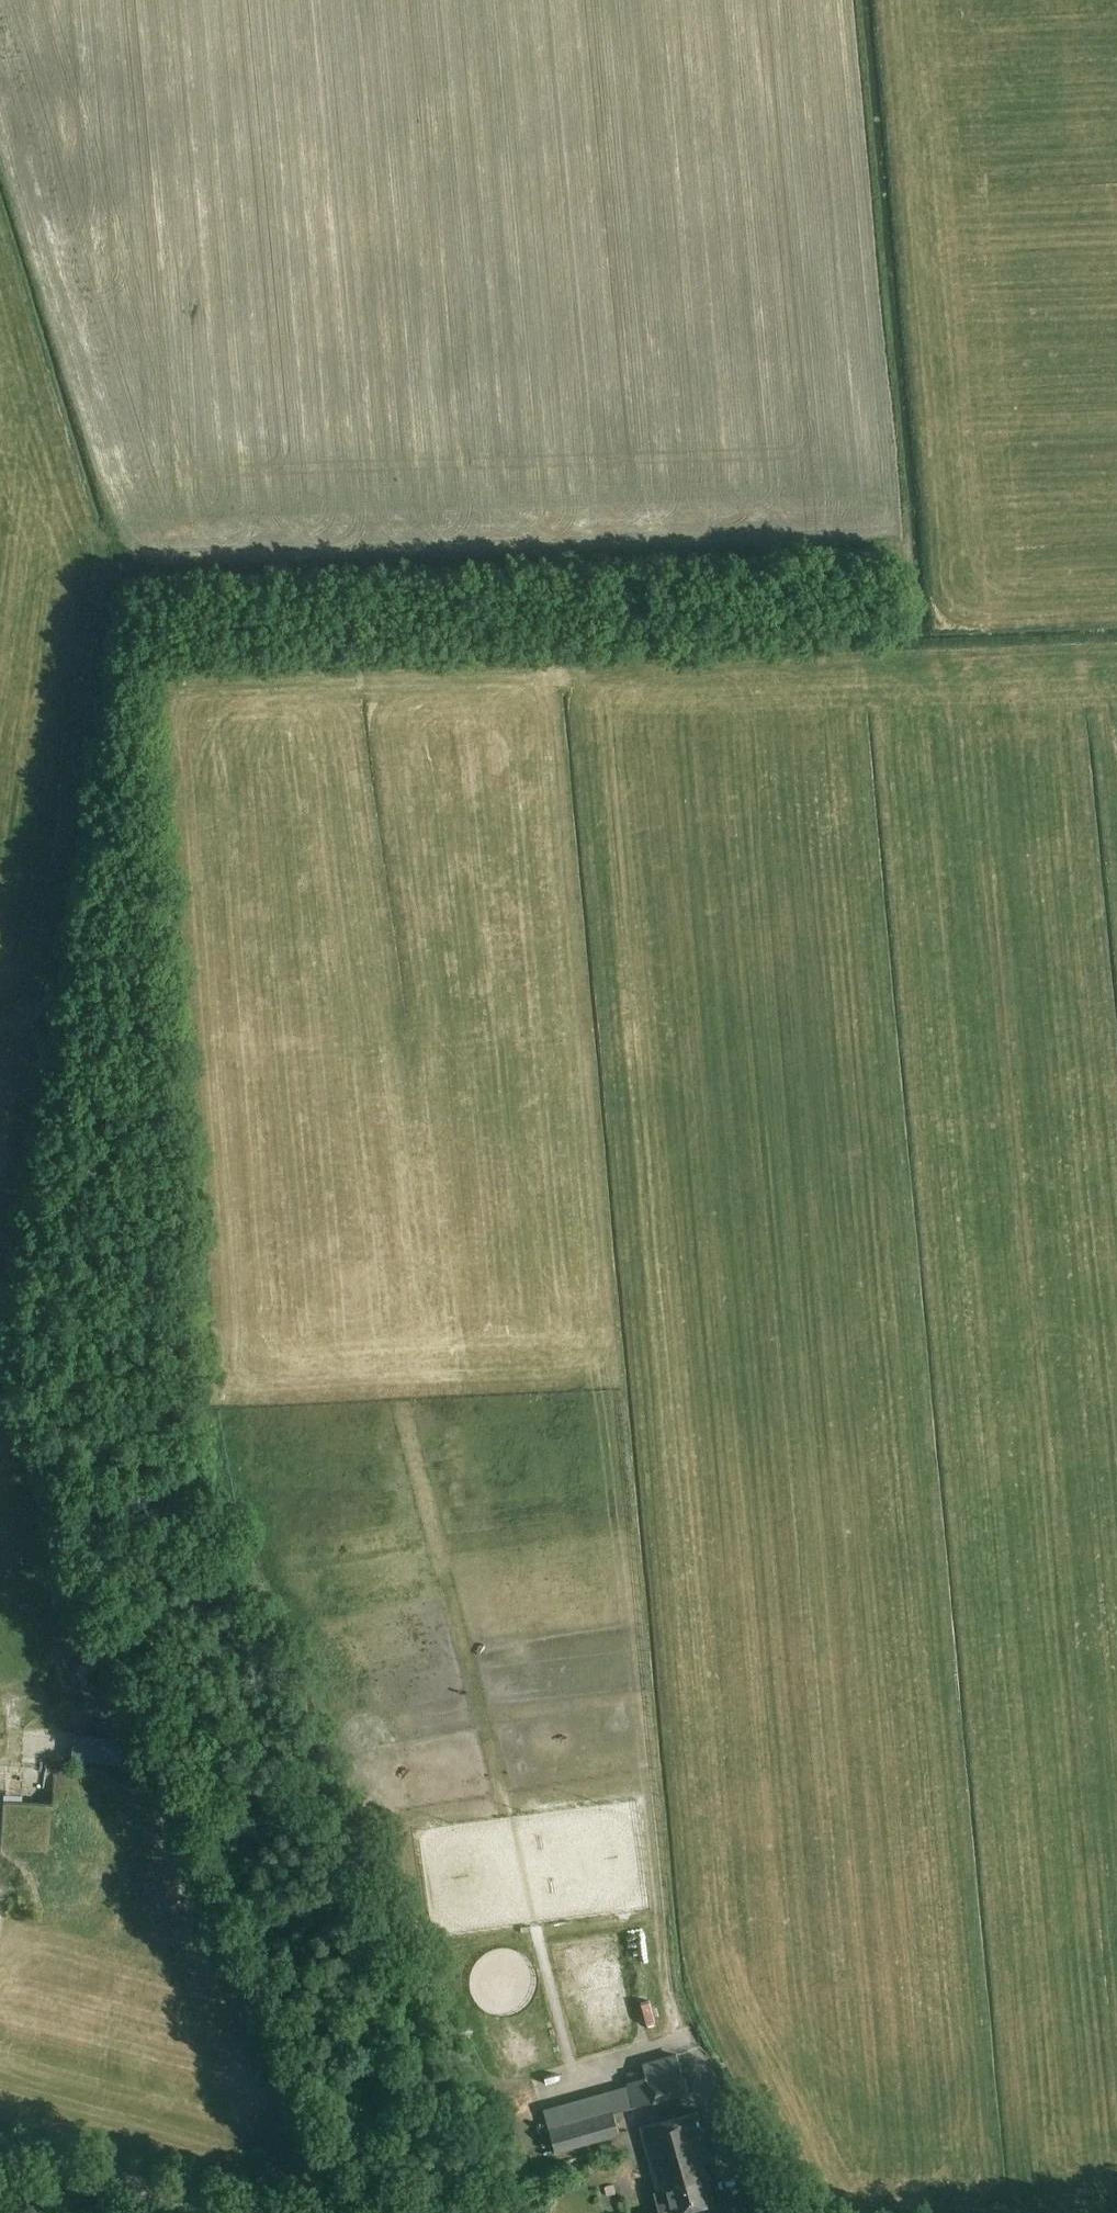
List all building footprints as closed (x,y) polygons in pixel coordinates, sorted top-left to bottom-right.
[(647,2077),(627,2082),(633,2106),(686,2092),(676,2054),(643,2063),(647,2077)] [(543,2109),(556,2152),(619,2134),(612,2112),(627,2108),(621,2087),(543,2109)] [(710,2203),(699,2163),(707,2161),(694,2113),(638,2128),(655,2191),(663,2189),(669,2212),(672,2212),(710,2203)] [(507,2167),(516,2186),(527,2181),(518,2162),(507,2167)]
